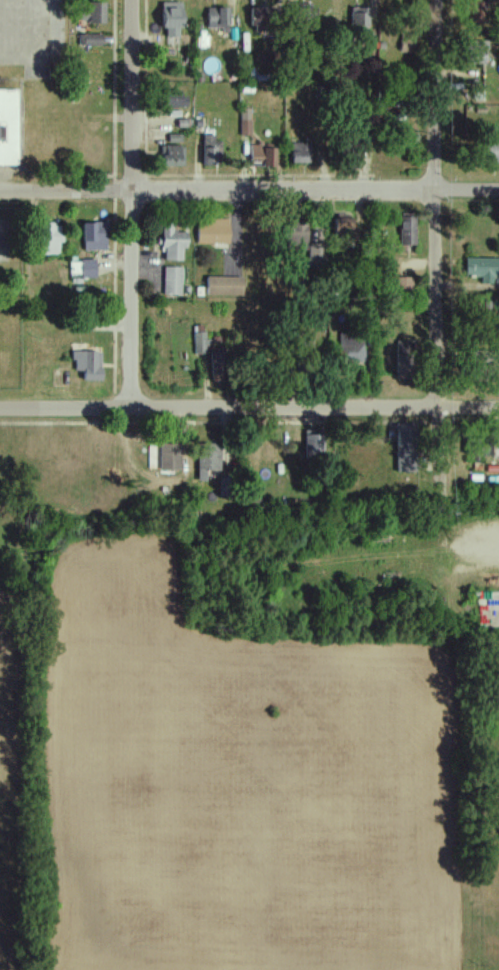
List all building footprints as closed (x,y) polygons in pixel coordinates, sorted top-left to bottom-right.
[(105,2),(86,2),(86,23),(105,23),(105,2)] [(183,2),(164,2),(164,28),(183,28),(183,2)] [(296,4),(296,29),(313,29),(313,4),(296,4)] [(208,28),(227,28),(227,7),(208,7),(208,28)] [(275,8),(266,8),(266,28),(275,28),(275,8)] [(351,8),(351,32),(367,32),(367,8),(351,8)] [(103,35),(87,35),(87,45),(103,45),(103,35)] [(466,42),(466,64),(485,64),(485,42),(466,42)] [(378,86),(378,105),(406,105),(406,86),(378,86)] [(19,90),(0,90),(0,166),(18,166),(19,90)] [(160,106),(182,106),(182,91),(160,91),(160,106)] [(204,166),(223,166),(223,135),(204,135),(204,166)] [(498,165),(498,136),(477,136),(477,165),(498,165)] [(342,139),(342,166),(360,166),(360,139),(342,139)] [(291,164),(308,164),(308,144),(291,144),(291,164)] [(252,145),(252,167),(271,167),(271,145),(252,145)] [(183,166),(183,146),(162,146),(162,166),(183,166)] [(401,246),(417,246),(417,217),(401,217),(401,246)] [(336,244),(356,244),(356,219),(336,219),(336,244)] [(230,245),(230,221),(199,221),(199,245),(230,245)] [(84,251),(107,251),(107,223),(84,223),(84,251)] [(41,255),(60,255),(60,224),(41,224),(41,255)] [(186,232),(174,232),(174,224),(163,224),(163,261),(186,261),(186,232)] [(282,254),(308,254),(308,224),(282,224),(282,254)] [(310,267),(326,267),(326,245),(310,245),(310,267)] [(498,281),(498,259),(466,259),(466,281),(498,281)] [(71,278),(97,278),(97,260),(71,260),(71,278)] [(183,268),(164,268),(164,296),(183,296),(183,268)] [(208,296),(244,296),(244,278),(208,278),(208,296)] [(395,298),(414,298),(414,278),(395,278),(395,298)] [(498,302),(485,302),(485,311),(498,311),(498,302)] [(90,317),(77,317),(77,332),(90,332),(90,317)] [(194,335),(197,355),(209,354),(206,333),(194,335)] [(298,373),(313,373),(313,342),(298,342),(298,373)] [(398,376),(414,376),(414,342),(398,342),(398,376)] [(227,382),(227,348),(212,348),(212,382),(227,382)] [(103,382),(103,351),(74,351),(74,373),(84,373),(84,382),(103,382)] [(497,381),(497,351),(469,351),(469,381),(497,381)] [(397,472),(417,472),(417,424),(397,424),(397,472)] [(306,431),(306,456),(324,456),(324,431),(306,431)] [(488,459),(488,434),(469,434),(469,459),(488,459)] [(181,444),(158,444),(158,471),(181,471),(181,444)] [(221,444),(199,444),(199,481),(207,481),(207,471),(221,471),(221,444)] [(222,495),(235,495),(235,479),(222,479),(222,495)]
